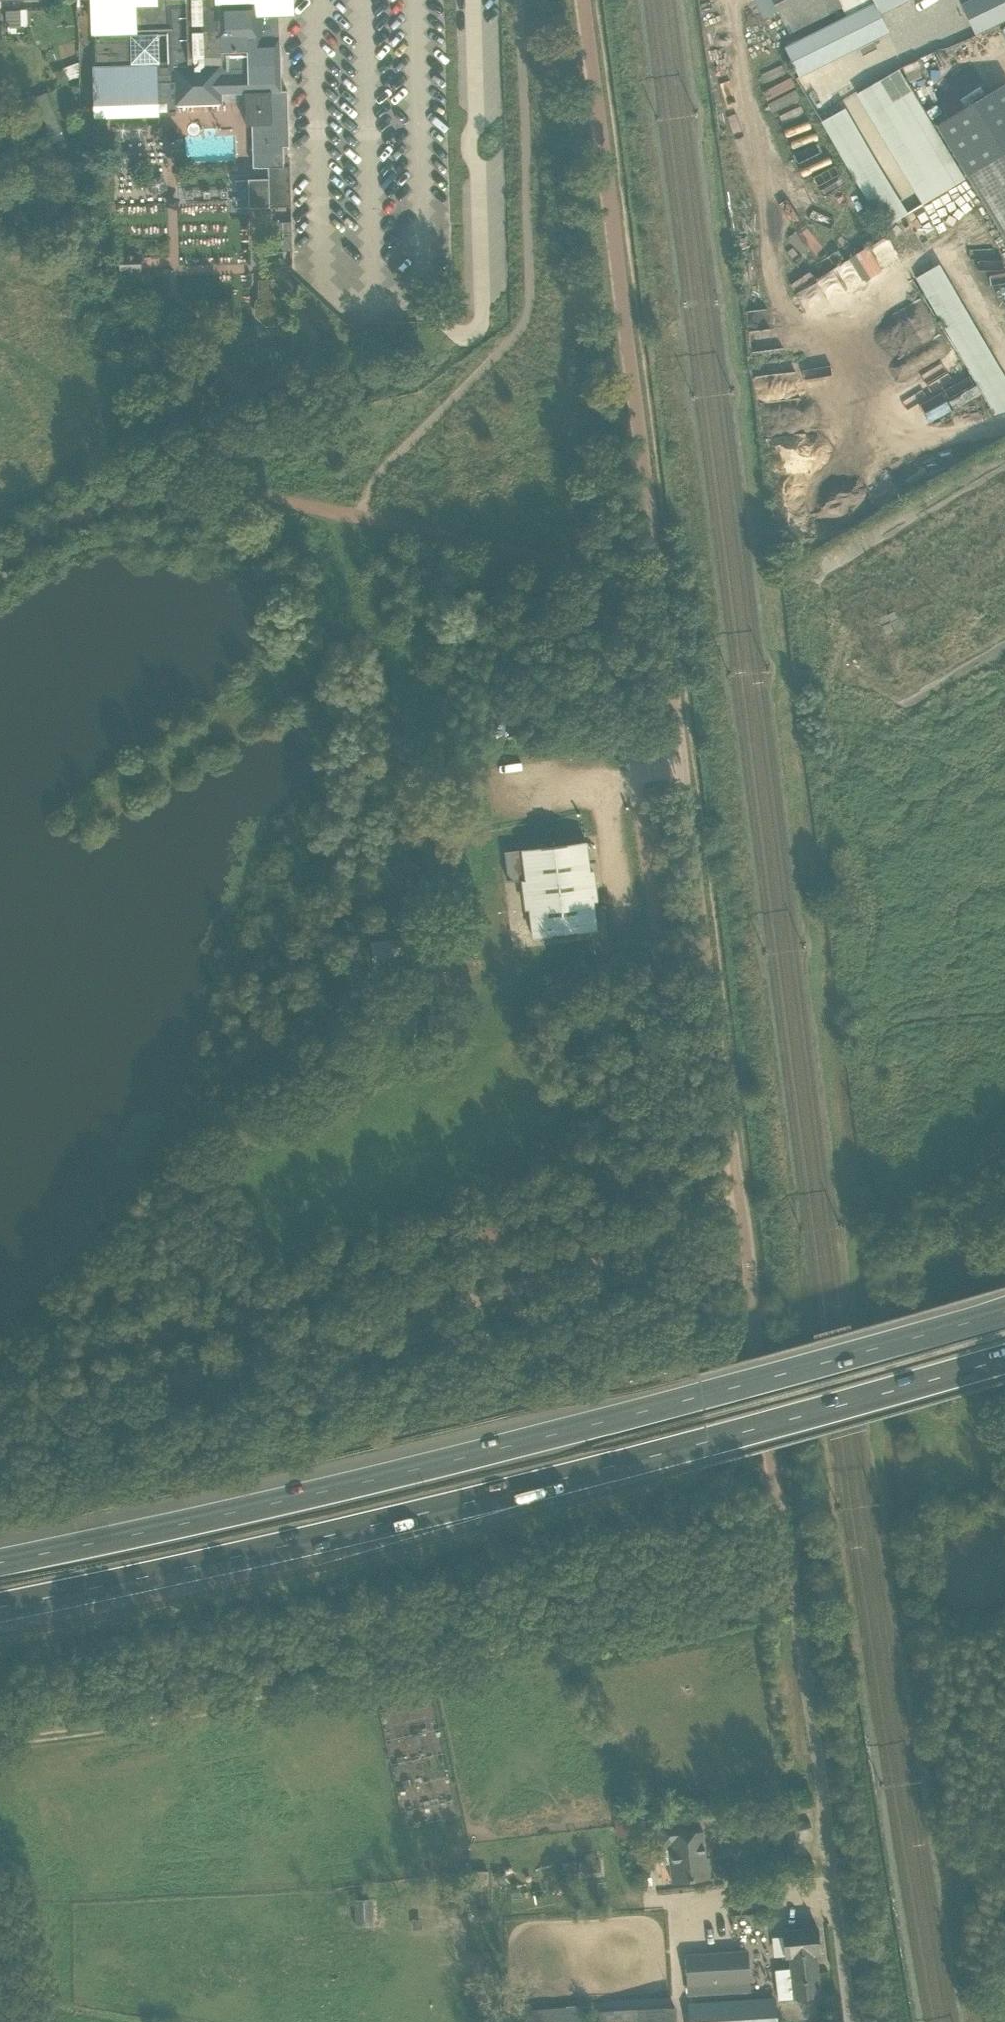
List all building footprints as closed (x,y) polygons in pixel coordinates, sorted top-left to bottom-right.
[(97,113),(155,112),(155,97),(169,97),(170,101),(175,105),(223,104),(223,94),(245,93),(246,126),(256,125),(257,168),(268,167),(268,179),(247,179),(247,188),(244,188),(244,198),(247,198),(248,208),(290,207),(289,166),(283,166),(282,146),(289,146),(287,91),(281,91),(279,13),(290,12),(290,0),(93,0),(97,113)] [(896,0),(874,0),(875,3),(881,14),(899,5),(896,0)] [(961,5),(975,34),(993,25),(981,0),(971,0),(961,5)] [(993,25),(1004,19),(1004,4),(1003,0),(981,0),(993,25)] [(890,32),(881,14),(875,3),(839,21),(854,50),(890,32)] [(20,10),(6,10),(6,25),(7,25),(7,28),(21,27),(20,10)] [(854,50),(839,21),(785,47),(800,76),(854,50)] [(948,132),(1004,226),(1004,97),(948,132)] [(930,257),(851,105),(827,117),(906,269),(930,257)] [(98,131),(97,113),(82,114),(82,133),(94,132),(94,149),(100,149),(100,150),(109,150),(108,131),(98,131)] [(141,254),(119,254),(119,273),(141,272),(141,254)] [(285,298),(284,280),(258,281),(259,298),(255,302),(255,316),(265,326),(280,326),(289,315),(288,301),(285,298)] [(997,417),(1004,412),(1004,374),(967,303),(938,318),(919,281),(900,291),(940,367),(964,354),(997,417)] [(335,336),(318,337),(318,346),(336,345),(335,336)] [(318,354),(315,362),(330,369),(334,361),(318,354)] [(210,360),(194,367),(197,375),(213,368),(210,360)] [(217,373),(204,385),(211,392),(223,380),(217,373)] [(228,385),(217,399),(225,405),(236,390),(228,385)] [(534,938),(595,931),(592,902),(596,902),(592,870),(588,870),(584,841),(504,851),(508,881),(523,879),(527,910),(531,910),(534,938)] [(657,1811),(637,1813),(639,1831),(657,1828),(661,1864),(670,1863),(672,1882),(691,1880),(711,1877),(709,1856),(705,1857),(702,1830),(687,1832),(686,1819),(666,1821),(658,1822),(657,1811)] [(357,1925),(376,1924),(375,1897),(356,1897),(357,1925)] [(791,1969),(775,1970),(777,1999),(794,1998),(794,1999),(801,1998),(820,1996),(816,1954),(820,1953),(817,1927),(785,1930),(787,1950),(787,1957),(790,1956),(791,1969)] [(731,1951),(684,1954),(686,1986),(733,1983),(731,1951)] [(774,1997),(690,2003),(691,2021),(776,2021),(774,1997)] [(583,2004),(506,2011),(507,2021),(584,2021),(583,2004)] [(598,2011),(599,2021),(678,2021),(677,2006),(598,2011)]
